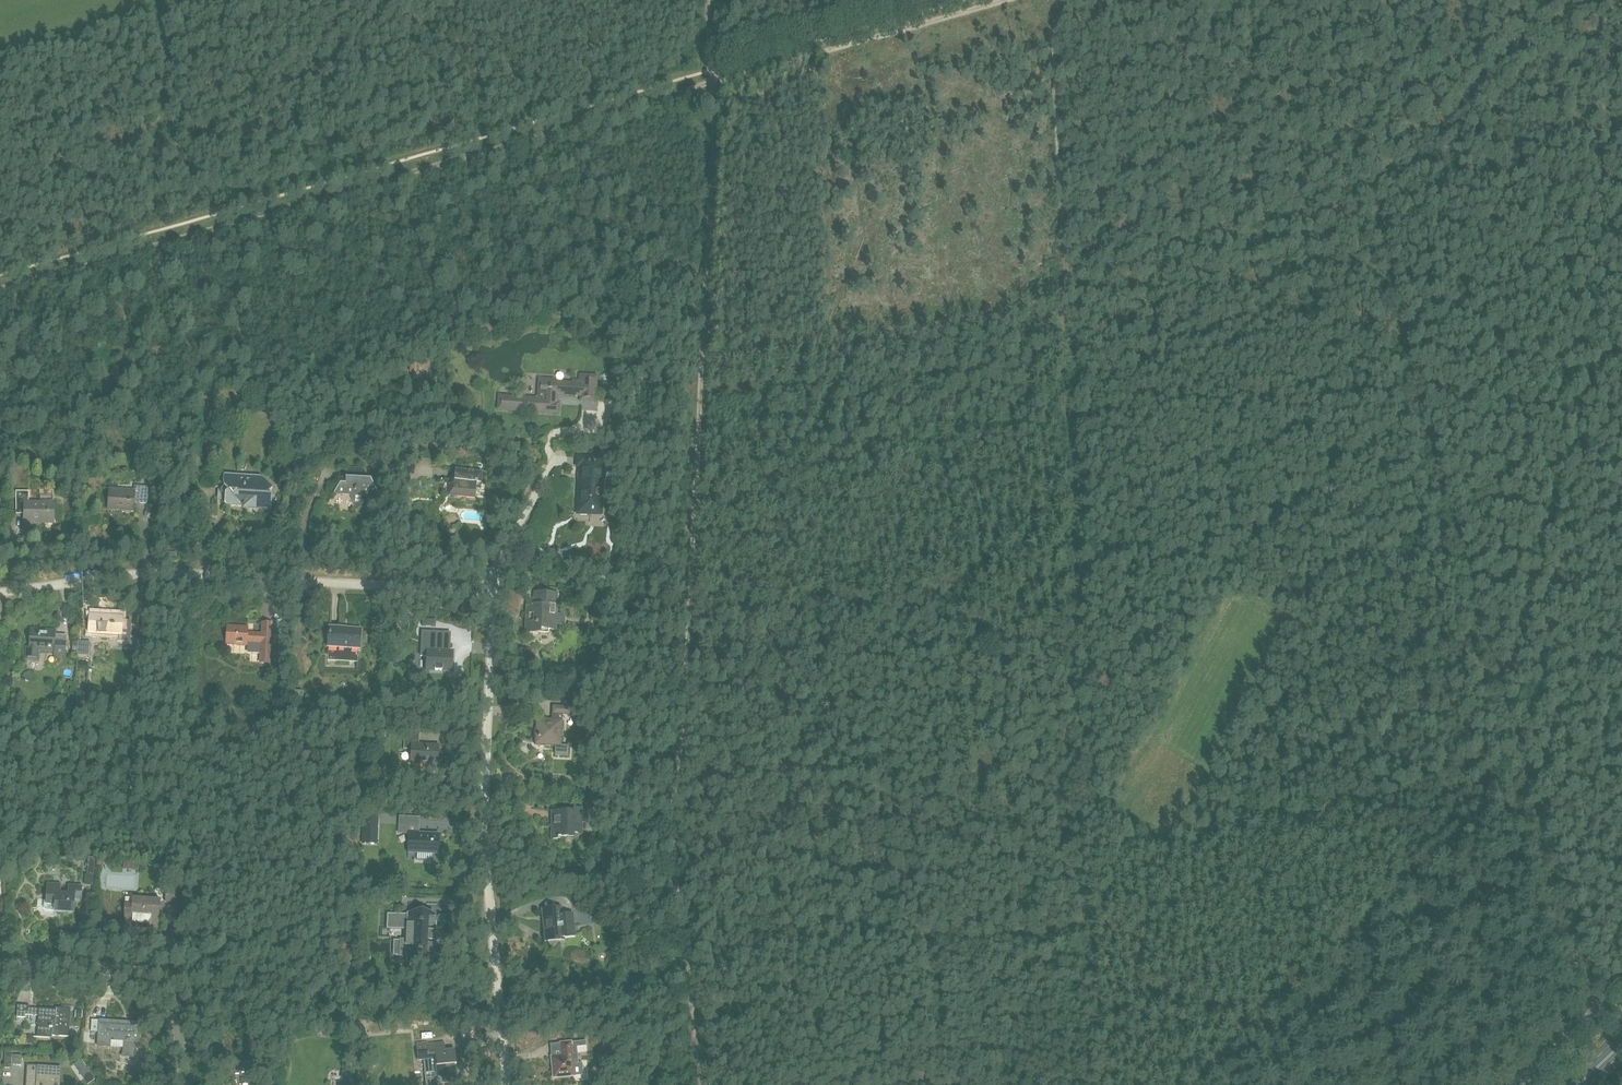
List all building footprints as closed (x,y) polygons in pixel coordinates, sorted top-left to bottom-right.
[(580,375),(579,381),(573,381),(573,383),(553,382),(553,379),(539,378),(538,398),(521,397),(499,396),(498,409),(520,411),(559,413),(559,403),(557,403),(558,394),(581,396),(581,398),(595,399),(596,376),(580,375)] [(579,475),(586,475),(586,479),(579,479),(577,513),(600,515),(601,489),(602,489),(602,480),(603,480),(604,458),(577,457),(577,466),(580,466),(579,475)] [(347,468),(346,483),(340,483),(334,492),(350,493),(354,501),(362,502),(370,490),(376,490),(370,479),(363,479),(363,469),(347,468)] [(482,472),(455,470),(454,484),(449,484),(448,495),(475,498),(476,483),(481,483),(482,472)] [(246,506),(271,507),(272,494),(269,491),(272,489),(273,489),(262,476),(223,474),(223,481),(218,485),(217,504),(241,506),(243,508),(246,506)] [(109,488),(108,507),(117,508),(117,511),(134,512),(135,503),(147,503),(148,487),(135,486),(134,492),(119,491),(119,489),(109,488)] [(54,521),(54,502),(29,502),(29,491),(16,491),(16,514),(24,514),(24,523),(36,523),(36,521),(54,521)] [(564,621),(564,617),(563,616),(561,615),(559,614),(556,614),(557,593),(540,592),(540,605),(526,604),(525,633),(540,634),(540,629),(556,630),(556,624),(559,624),(561,623),(563,622),(564,621)] [(91,614),(89,633),(121,635),(122,616),(91,614)] [(269,663),(269,654),(271,624),(262,623),(261,634),(246,633),(246,628),(227,627),(226,644),(245,645),(246,642),(252,643),(252,653),(260,654),(260,662),(269,663)] [(358,661),(360,629),(329,627),(327,659),(358,661)] [(65,656),(66,642),(67,636),(56,635),(56,632),(30,630),(29,647),(27,647),(26,659),(39,660),(39,650),(54,651),(53,655),(65,656)] [(451,652),(436,651),(437,631),(422,630),(420,656),(427,656),(426,669),(450,670),(451,652)] [(77,642),(77,656),(89,656),(90,643),(77,642)] [(568,746),(561,745),(562,720),(561,720),(562,715),(570,715),(570,707),(552,706),(552,714),(554,715),(554,720),(536,719),(534,745),(555,746),(554,755),(567,755),(568,746)] [(425,764),(425,771),(435,771),(436,745),(419,744),(419,731),(404,730),(403,749),(412,750),(411,763),(425,764)] [(378,789),(368,789),(368,798),(378,798),(378,789)] [(573,808),(573,811),(551,811),(551,839),(560,839),(560,837),(575,836),(575,832),(581,832),(581,808),(573,808)] [(398,823),(398,833),(408,833),(408,852),(438,853),(438,844),(437,844),(437,834),(417,833),(417,824),(398,823)] [(93,886),(95,857),(88,857),(87,874),(85,874),(84,886),(93,886)] [(69,886),(68,894),(59,894),(60,885),(47,884),(45,904),(55,904),(54,912),(73,913),(74,899),(81,899),(82,887),(69,886)] [(179,890),(166,889),(165,902),(179,903),(179,890)] [(161,900),(132,898),(125,897),(123,927),(136,927),(136,919),(147,920),(147,928),(159,929),(161,900)] [(544,942),(564,940),(563,938),(576,937),(573,913),(561,914),(560,906),(541,908),(544,942)] [(434,915),(434,916),(408,915),(408,914),(407,914),(407,915),(386,914),(386,930),(406,930),(406,941),(401,941),(400,956),(433,957),(433,942),(435,942),(435,931),(434,931),(434,915)] [(25,1018),(25,1015),(39,1016),(37,1037),(33,1037),(52,1038),(52,1036),(69,1037),(71,1009),(55,1008),(55,1011),(29,1009),(30,1006),(17,1005),(17,1017),(25,1018)] [(139,1042),(140,1023),(99,1021),(98,1046),(110,1047),(111,1040),(123,1041),(122,1057),(134,1057),(135,1042),(139,1042)] [(353,1023),(330,1022),(329,1032),(352,1033),(353,1023)] [(576,1041),(558,1043),(560,1056),(551,1057),(553,1078),(578,1075),(580,1073),(579,1064),(578,1064),(576,1041)] [(432,1044),(427,1045),(427,1043),(416,1044),(417,1054),(428,1053),(429,1059),(435,1059),(436,1066),(434,1066),(435,1078),(440,1077),(440,1082),(453,1081),(452,1076),(455,1076),(454,1065),(456,1065),(454,1050),(433,1052),(432,1044)] [(27,1065),(26,1082),(36,1083),(36,1084),(60,1084),(61,1067),(27,1065)] [(96,1078),(86,1065),(79,1070),(89,1083),(96,1078)]
